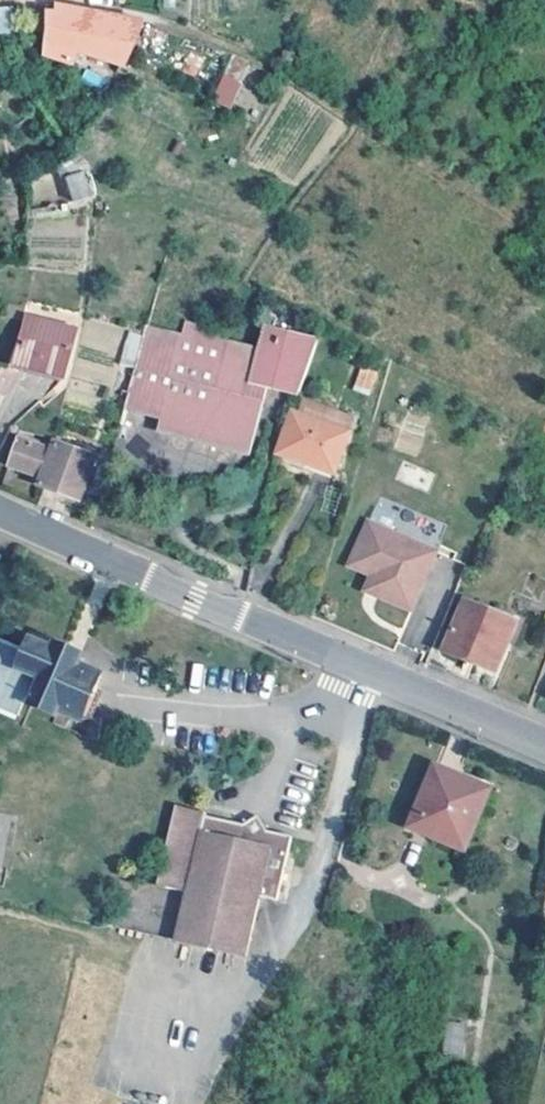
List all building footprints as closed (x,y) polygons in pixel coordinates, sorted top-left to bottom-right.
[(51,4),(51,10),(40,10),(40,30),(39,54),(69,59),(71,52),(121,66),(139,21),(103,11),(67,7),(51,4)] [(14,33),(13,6),(0,6),(0,33),(14,33)] [(231,108),(247,60),(229,54),(213,102),(231,108)] [(187,144),(182,160),(193,163),(198,147),(187,144)] [(73,158),(59,163),(67,201),(93,193),(93,188),(73,158)] [(30,322),(20,367),(67,378),(78,333),(30,322)] [(224,333),(184,323),(179,341),(144,332),(134,371),(127,395),(123,410),(158,418),(157,427),(244,451),(258,400),(248,397),(251,382),(301,394),(318,346),(264,331),(256,357),(221,347),(224,333)] [(119,366),(111,392),(127,395),(134,371),(119,366)] [(67,378),(20,367),(19,373),(66,384),(67,378)] [(354,392),(374,393),(376,370),(355,368),(354,392)] [(3,370),(0,383),(0,392),(15,395),(19,373),(3,370)] [(352,433),(295,413),(281,454),(337,473),(352,433)] [(43,449),(48,436),(34,431),(20,471),(43,479),(41,486),(80,501),(96,459),(56,443),(53,452),(43,449)] [(437,548),(370,522),(352,566),(373,575),(386,580),(380,598),(413,610),(437,548)] [(386,580),(373,575),(367,592),(380,598),(386,580)] [(517,623),(466,602),(445,653),(496,675),(517,623)] [(0,646),(0,710),(18,718),(29,693),(34,695),(30,707),(55,716),(53,725),(64,730),(69,718),(80,721),(81,717),(90,698),(100,676),(78,666),(81,658),(56,648),(54,652),(30,642),(19,668),(13,666),(19,653),(0,646)] [(98,702),(90,698),(81,717),(89,720),(98,702)] [(459,778),(431,767),(407,827),(431,836),(464,850),(489,789),(459,778)] [(491,782),(462,771),(459,778),(489,789),(491,782)] [(205,811),(174,805),(156,884),(184,891),(178,915),(173,938),(242,955),(256,896),(273,900),(288,836),(263,829),(257,812),(242,825),(204,816),(205,811)] [(464,850),(431,836),(428,842),(461,856),(464,850)] [(461,1023),(445,1022),(442,1053),(458,1055),(461,1023)] [(467,1024),(461,1023),(458,1055),(464,1056),(467,1024)]
